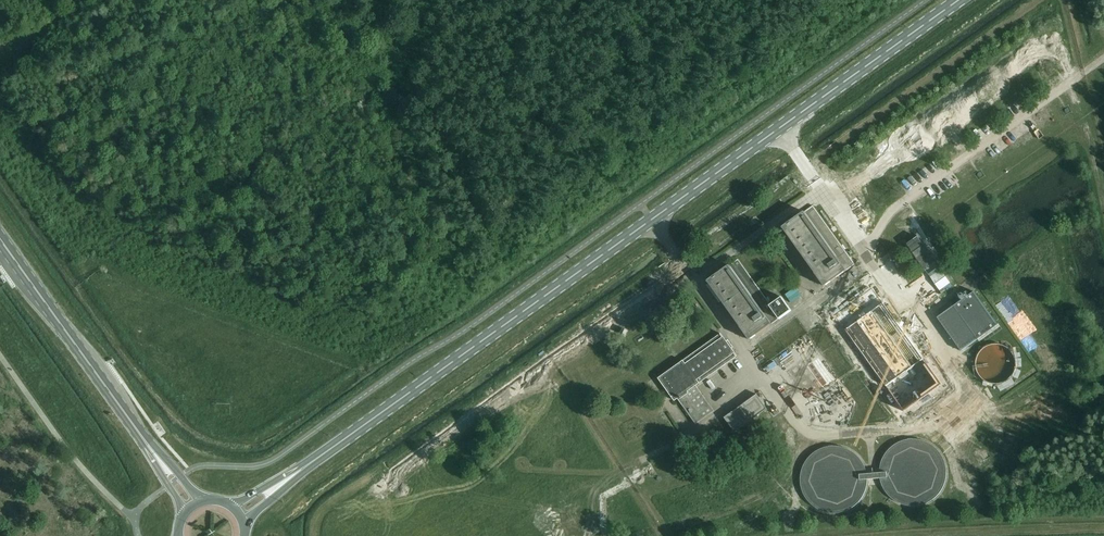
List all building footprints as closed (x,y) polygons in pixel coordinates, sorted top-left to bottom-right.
[(824,286),(854,264),(813,205),(782,227),(816,276),(814,277),(819,285),(822,283),(824,286)] [(707,281),(726,307),(742,329),(740,331),(745,338),(747,337),(749,340),(791,310),(781,297),(771,305),(738,259),(707,281)] [(905,411),(943,384),(874,288),(837,315),(905,411)] [(960,300),(936,317),(961,351),(997,325),(973,291),(965,297),(963,293),(958,296),(960,300)] [(695,385),(726,363),(737,356),(731,348),(733,347),(728,340),(726,341),(721,333),(658,378),(674,400),(677,398),(695,424),(713,411),(695,385)] [(1004,372),(986,379),(991,392),(1018,382),(1016,376),(1006,379),(1004,372)] [(820,375),(817,388),(828,390),(831,378),(820,375)] [(734,432),(767,408),(756,394),(724,418),(734,432)]
